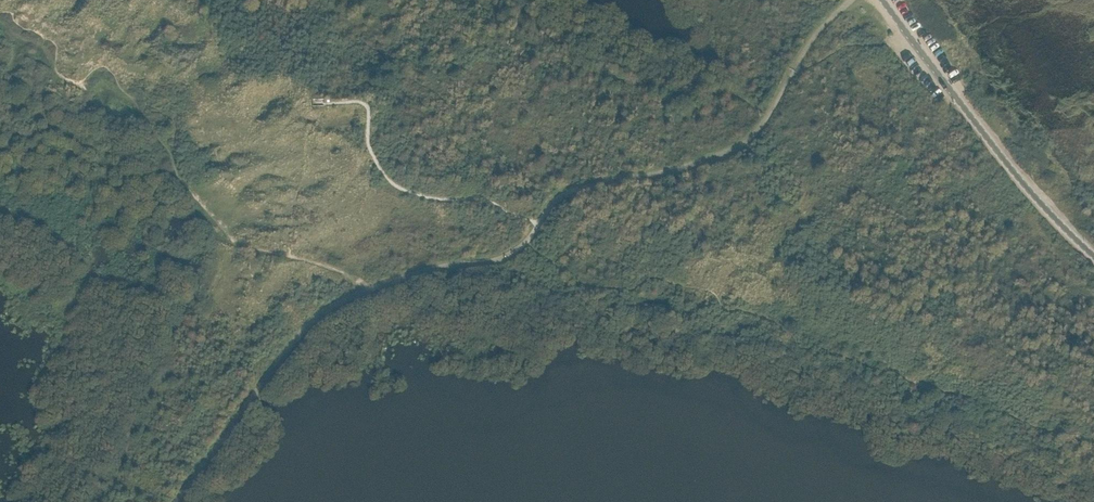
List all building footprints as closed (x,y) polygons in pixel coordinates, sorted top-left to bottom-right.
[(918,63),(915,70),(921,73),(924,66),(918,63)]
